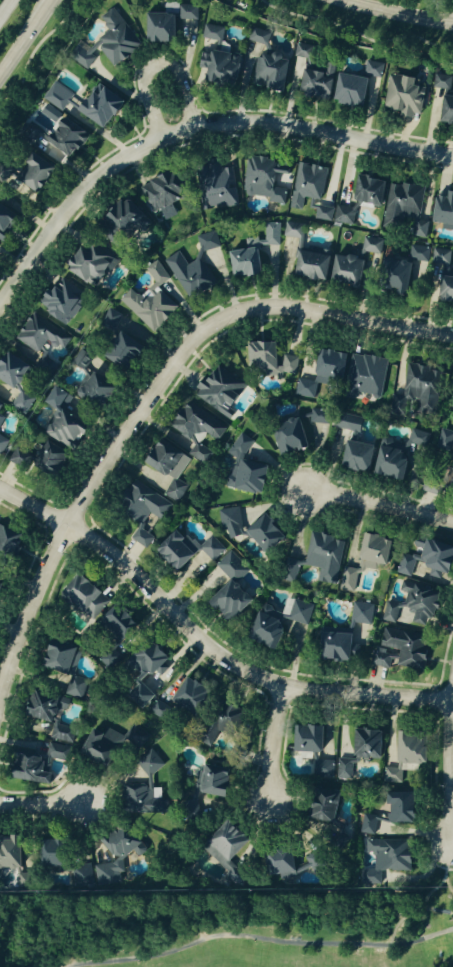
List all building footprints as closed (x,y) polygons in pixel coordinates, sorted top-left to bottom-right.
[(195,21),(196,6),(176,6),(176,20),(195,21)] [(106,30),(85,51),(76,42),(64,54),(82,72),(99,55),(113,69),(140,42),(108,9),(97,20),(106,30)] [(142,42),(169,42),(169,15),(142,14),(142,42)] [(222,27),(202,25),(201,39),(221,41),(222,27)] [(246,40),(264,48),(269,35),(252,27),(246,40)] [(293,59),(310,60),(311,46),(294,45),(293,59)] [(237,53),(227,52),(226,55),(197,51),(195,69),(201,70),(200,83),(233,87),(237,53)] [(284,62),(276,61),(277,56),(254,53),(249,87),(280,92),(284,62)] [(364,73),(379,75),(381,65),(366,62),(364,73)] [(327,101),(331,69),(325,68),(324,74),(299,71),(296,97),(327,101)] [(448,91),(450,76),(432,74),(430,88),(448,91)] [(363,108),(366,79),(332,76),(329,104),(363,108)] [(380,112),(418,117),(422,89),(409,87),(410,79),(385,76),(380,112)] [(41,100),(61,112),(62,109),(102,131),(120,100),(92,84),(77,109),(67,103),(71,95),(51,83),(41,100)] [(437,98),(436,125),(452,125),(452,98),(437,98)] [(64,166),(84,132),(59,117),(61,114),(41,102),(19,139),(64,166)] [(48,168),(27,155),(17,170),(1,160),(0,162),(0,184),(27,201),(48,168)] [(283,203),(285,188),(272,187),(274,174),(284,176),(286,163),(243,158),(238,197),(283,203)] [(289,209),(301,211),(302,199),(321,201),(325,168),(294,164),(289,209)] [(193,171),(200,210),(221,206),(222,209),(238,206),(231,168),(221,170),(220,167),(193,171)] [(136,187),(157,225),(180,212),(159,174),(136,187)] [(382,181),(352,177),(347,207),(334,205),(332,223),(352,226),(355,204),(378,208),(382,181)] [(421,189),(388,183),(380,230),(425,237),(427,223),(416,221),(421,189)] [(443,193),(442,198),(431,196),(427,223),(440,225),(439,228),(452,230),(452,195),(443,193)] [(135,231),(139,235),(148,227),(121,199),(98,220),(120,244),(135,231)] [(317,202),(313,219),(329,222),(333,206),(317,202)] [(10,216),(0,209),(0,230),(10,216)] [(278,246),(279,224),(263,223),(262,246),(278,246)] [(300,240),(302,225),(283,223),(282,238),(300,240)] [(98,279),(97,275),(111,273),(107,247),(62,254),(67,284),(98,279)] [(427,263),(428,248),(410,247),(409,263),(427,263)] [(225,253),(230,280),(258,275),(254,248),(225,253)] [(324,258),(294,251),(288,276),(318,284),(324,258)] [(185,300),(213,285),(199,258),(185,266),(177,252),(163,259),(185,300)] [(326,285),(356,287),(358,262),(353,261),(353,258),(329,256),(326,285)] [(151,334),(176,308),(157,289),(169,276),(153,260),(142,272),(153,282),(137,298),(128,289),(117,300),(151,334)] [(404,262),(377,261),(376,293),(403,295),(404,262)] [(433,304),(452,306),(452,279),(436,277),(433,304)] [(82,294),(58,280),(45,303),(58,310),(55,315),(72,324),(82,306),(77,303),(82,294)] [(121,317),(109,309),(99,326),(110,333),(121,317)] [(47,322),(34,315),(19,339),(42,353),(49,341),(65,351),(72,338),(47,322)] [(112,354),(133,371),(149,351),(128,334),(112,354)] [(296,375),(296,356),(271,357),(270,343),(243,344),(244,372),(260,372),(260,376),(296,375)] [(342,354),(315,351),(311,382),(297,380),(295,398),(315,400),(317,383),(338,386),(342,354)] [(24,391),(14,405),(27,414),(39,398),(23,388),(36,368),(12,352),(0,370),(0,375),(24,391)] [(352,355),(342,392),(376,402),(386,364),(352,355)] [(232,420),(237,412),(232,409),(250,382),(221,362),(198,397),(232,420)] [(412,411),(430,411),(431,369),(403,368),(403,402),(413,402),(412,411)] [(110,408),(122,386),(92,369),(80,392),(110,408)] [(81,448),(95,419),(71,408),(77,394),(60,386),(52,404),(64,409),(52,434),(81,448)] [(1,424),(2,425),(6,415),(3,414),(8,403),(0,399),(0,426),(1,424)] [(204,417),(192,405),(173,424),(196,447),(211,432),(218,440),(227,431),(209,413),(204,417)] [(334,428),(357,432),(360,418),(337,414),(334,428)] [(283,454),(310,450),(306,417),(288,420),(289,429),(280,430),(283,454)] [(351,443),(353,434),(337,429),(333,440),(335,441),(334,445),(340,447),(342,440),(351,443)] [(432,450),(446,454),(451,437),(452,438),(452,432),(452,434),(438,429),(432,450)] [(404,447),(424,451),(428,434),(408,430),(404,447)] [(12,440),(0,434),(0,452),(5,455),(12,440)] [(252,438),(237,435),(233,456),(237,456),(231,487),(269,494),(275,464),(248,460),(252,438)] [(175,477),(166,495),(180,503),(190,485),(179,479),(187,465),(182,463),(188,451),(166,439),(152,465),(175,477)] [(335,468),(362,473),(368,446),(341,440),(335,468)] [(76,453),(50,443),(42,466),(68,475),(76,453)] [(12,462),(29,470),(36,454),(19,446),(12,462)] [(402,452),(373,448),(369,476),(398,480),(402,452)] [(447,468),(444,489),(452,490),(452,469),(447,468)] [(175,504),(140,482),(124,508),(143,520),(149,510),(164,520),(175,504)] [(231,539),(246,536),(240,507),(220,511),(224,526),(228,525),(231,539)] [(291,539),(275,512),(252,527),(269,553),(291,539)] [(12,558),(14,548),(23,550),(27,536),(17,534),(18,528),(0,524),(0,555),(12,558)] [(134,539),(150,548),(157,534),(141,526),(134,539)] [(227,549),(212,535),(201,547),(182,528),(162,548),(185,570),(204,551),(215,561),(227,549)] [(333,585),(343,540),(308,533),(301,565),(317,569),(314,581),(333,585)] [(387,538),(358,534),(353,566),(372,569),(373,565),(383,566),(387,538)] [(449,547),(420,539),(419,544),(411,542),(408,553),(400,551),(394,574),(408,578),(412,563),(429,568),(427,577),(440,580),(449,547)] [(218,564),(235,582),(216,600),(235,621),(261,598),(252,588),(254,587),(246,577),(253,571),(234,550),(218,564)] [(352,593),(357,571),(341,567),(336,590),(352,593)] [(109,592),(86,571),(66,592),(96,619),(114,601),(107,594),(109,592)] [(9,582),(0,579),(0,608),(9,582)] [(312,607),(293,600),(286,619),(305,626),(312,607)] [(105,619),(127,643),(145,625),(124,602),(105,619)] [(373,605),(351,602),(348,623),(370,626),(373,605)] [(347,634),(333,634),(333,629),(318,628),(318,660),(347,660),(347,634)] [(422,669),(425,647),(417,646),(418,632),(378,628),(374,667),(392,668),(392,666),(422,669)] [(84,648),(62,638),(50,666),(72,676),(84,648)] [(136,659),(162,679),(171,669),(168,666),(176,656),(160,644),(156,650),(148,644),(136,659)] [(219,693),(194,676),(178,699),(203,716),(219,693)] [(69,695),(86,698),(90,681),(73,677),(69,695)] [(76,743),(79,728),(61,724),(66,698),(41,692),(35,717),(57,722),(53,739),(76,743)] [(250,712),(229,701),(216,728),(238,738),(250,712)] [(88,753),(114,766),(128,740),(140,746),(148,731),(134,724),(127,738),(102,725),(88,753)] [(288,752),(321,753),(322,726),(289,725),(288,752)] [(335,759),(335,779),(349,780),(349,765),(356,765),(356,759),(379,759),(380,731),(349,730),(348,759),(335,759)] [(391,739),(392,764),(420,763),(419,739),(391,739)] [(75,746),(52,744),(50,758),(73,761),(75,746)] [(165,811),(163,788),(155,788),(154,772),(164,771),(163,754),(146,755),(148,785),(131,785),(132,813),(165,811)] [(25,780),(57,784),(58,773),(50,772),(52,758),(28,755),(25,780)] [(318,762),(320,778),(332,776),(330,760),(318,762)] [(234,799),(236,788),(233,787),(236,773),(207,766),(201,791),(234,799)] [(307,788),(302,822),(329,825),(333,792),(307,788)] [(407,792),(381,793),(381,806),(385,806),(385,822),(408,822),(407,792)] [(373,834),(376,815),(361,813),(359,832),(373,834)] [(225,873),(231,865),(227,861),(243,838),(220,821),(203,845),(213,853),(208,860),(225,873)] [(97,866),(100,885),(124,882),(123,871),(129,870),(127,855),(140,853),(140,855),(150,854),(148,839),(135,840),(134,831),(108,834),(113,863),(97,866)] [(25,834),(0,835),(1,869),(25,868),(25,834)] [(73,866),(73,839),(49,840),(49,867),(73,866)] [(407,840),(363,839),(363,851),(371,851),(371,871),(361,871),(361,885),(378,886),(378,871),(406,872),(407,840)] [(260,852),(259,875),(276,876),(276,874),(309,875),(310,854),(260,852)] [(95,887),(95,867),(75,867),(76,888),(95,887)] [(20,873),(21,887),(39,887),(39,873),(20,873)]
